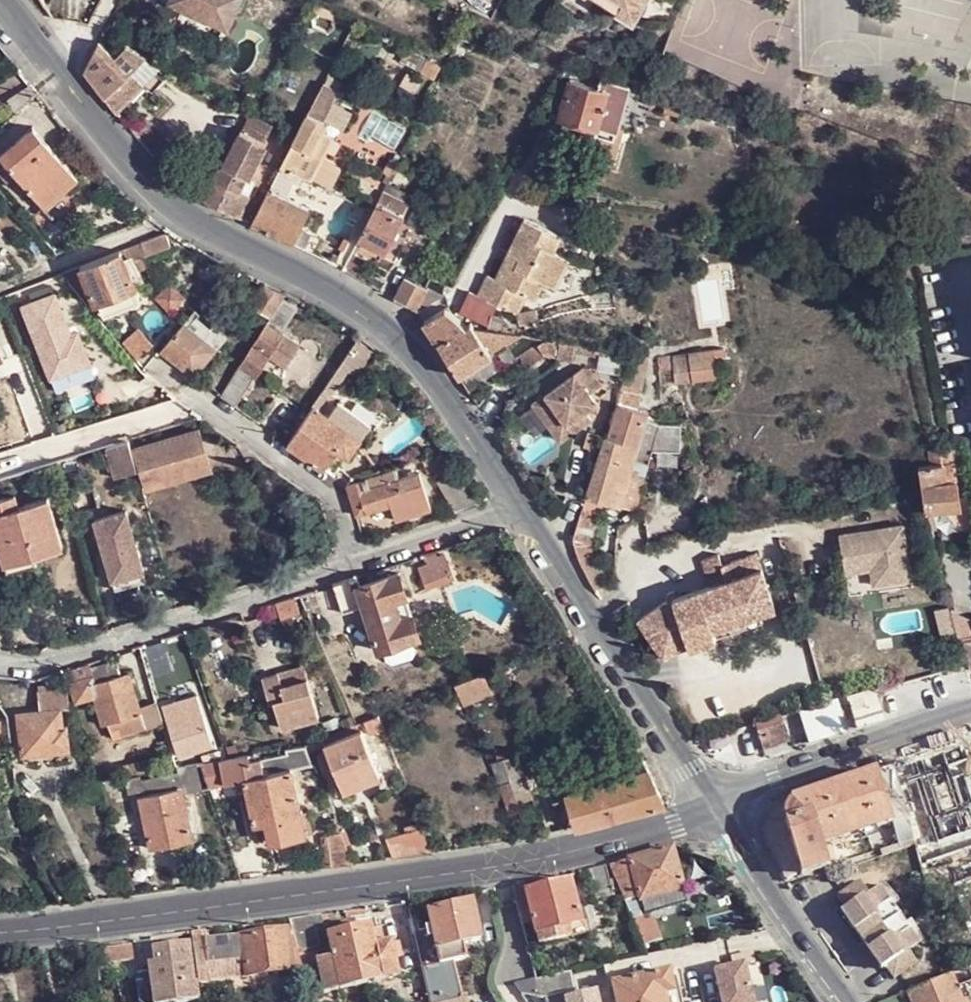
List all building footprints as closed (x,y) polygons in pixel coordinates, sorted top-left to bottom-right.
[(242,0),(172,0),(170,5),(230,29),(242,0)] [(618,2),(634,12),(641,0),(619,0),(618,2)] [(100,42),(86,70),(118,114),(148,58),(128,47),(123,55),(101,43),(100,42)] [(617,132),(630,87),(601,79),(600,88),(570,81),(559,119),(617,132)] [(13,115),(38,92),(30,81),(5,105),(13,115)] [(395,145),(407,126),(377,106),(365,126),(395,145)] [(302,177),(313,181),(336,133),(327,128),(330,121),(310,111),(300,131),(320,141),(302,177)] [(248,113),(241,128),(258,136),(265,122),(248,113)] [(152,119),(133,132),(144,145),(161,164),(178,178),(191,163),(152,119)] [(1,153),(9,162),(20,175),(48,206),(78,179),(31,126),(1,153)] [(241,128),(207,200),(213,205),(229,214),(237,218),(249,197),(241,192),(247,178),(250,179),(268,142),(258,136),(241,128)] [(295,173),(302,177),(320,141),(300,131),(282,166),(295,173)] [(20,175),(9,162),(1,169),(12,182),(20,175)] [(295,173),(282,166),(275,181),(288,188),(295,173)] [(397,167),(391,179),(410,189),(415,176),(397,167)] [(253,226),(293,244),(309,209),(270,191),(253,226)] [(409,209),(383,195),(361,239),(376,248),(386,254),(409,209)] [(525,216),(508,250),(518,256),(514,265),(510,263),(501,280),(495,277),(488,273),(478,293),(472,290),(461,312),(490,326),(501,305),(517,313),(528,292),(537,296),(545,280),(556,285),(571,256),(555,248),(562,234),(525,216)] [(162,249),(157,237),(121,250),(125,264),(162,249)] [(345,270),(360,278),(376,248),(361,239),(345,270)] [(125,264),(121,250),(81,266),(85,276),(95,304),(99,302),(135,288),(125,264)] [(518,256),(508,250),(503,259),(510,263),(514,265),(518,256)] [(503,259),(495,277),(501,280),(510,263),(503,259)] [(64,273),(71,282),(85,276),(81,266),(64,273)] [(393,298),(415,309),(431,292),(403,278),(393,298)] [(169,280),(153,295),(167,310),(184,296),(169,280)] [(278,306),(286,294),(265,284),(252,308),(269,318),(278,306)] [(139,298),(135,288),(99,302),(103,312),(139,298)] [(292,305),(283,300),(278,306),(288,312),(292,305)] [(51,301),(31,308),(42,338),(63,330),(51,301)] [(269,318),(221,397),(236,408),(282,334),(277,332),(288,312),(278,306),(269,318)] [(446,308),(424,321),(438,343),(439,345),(467,325),(446,308)] [(160,352),(195,377),(228,338),(214,326),(202,340),(190,329),(201,316),(194,311),(160,352)] [(467,325),(439,345),(460,377),(494,356),(474,327),(471,324),(467,325)] [(135,356),(151,343),(136,325),(121,338),(135,356)] [(525,336),(474,327),(494,356),(507,347),(525,336)] [(299,345),(282,334),(268,357),(286,367),(299,345)] [(560,342),(546,339),(537,345),(544,356),(557,358),(560,342)] [(537,345),(522,356),(528,366),(544,356),(537,345)] [(627,378),(623,377),(616,402),(600,451),(632,459),(631,467),(647,477),(650,468),(653,452),(685,453),(682,423),(662,422),(648,418),(647,409),(641,407),(647,352),(635,348),(627,378)] [(718,370),(716,352),(691,355),(695,373),(718,370)] [(695,373),(691,355),(660,358),(662,387),(696,383),(695,373)] [(338,368),(327,387),(332,391),(334,393),(346,374),(338,368)] [(579,368),(529,406),(546,428),(559,418),(570,433),(588,419),(582,410),(593,402),(586,394),(598,384),(586,369),(579,368)] [(327,387),(321,394),(326,398),(332,391),(327,387)] [(321,394),(311,408),(319,412),(328,400),(326,398),(321,394)] [(327,419),(360,443),(368,432),(336,407),(327,419)] [(295,432),(286,444),(322,470),(337,452),(348,460),(360,443),(327,419),(319,412),(311,408),(295,432)] [(559,418),(546,428),(557,442),(570,433),(559,418)] [(199,431),(135,449),(147,489),(211,471),(199,431)] [(139,471),(130,441),(108,448),(117,478),(139,471)] [(924,499),(926,510),(960,505),(952,442),(924,445),(927,465),(921,466),(924,499)] [(450,453),(445,444),(436,449),(440,455),(444,455),(444,457),(450,453)] [(632,459),(600,451),(587,498),(604,502),(622,507),(637,511),(647,477),(631,467),(632,459)] [(396,471),(348,487),(357,517),(390,506),(395,520),(433,508),(421,475),(400,482),(396,471)] [(456,515),(480,508),(460,474),(438,481),(456,515)] [(0,501),(0,540),(8,565),(65,548),(51,496),(19,505),(21,515),(15,518),(9,499),(0,501)] [(574,539),(578,555),(600,593),(600,594),(612,587),(589,546),(598,515),(600,515),(604,502),(587,498),(574,539)] [(922,500),(910,502),(913,517),(925,515),(922,500)] [(129,512),(97,520),(114,581),(146,571),(129,512)] [(840,536),(845,563),(878,556),(881,580),(912,574),(904,525),(840,536)] [(722,554),(707,559),(714,585),(669,599),(642,619),(668,656),(678,648),(680,648),(681,651),(719,638),(716,628),(732,624),(733,630),(766,620),(764,613),(779,609),(761,554),(726,565),(722,554)] [(447,555),(430,561),(438,584),(454,578),(447,555)] [(878,556),(845,563),(846,570),(871,566),(874,581),(881,580),(878,556)] [(438,584),(430,561),(420,565),(428,589),(438,584)] [(146,571),(114,581),(117,590),(149,581),(146,571)] [(359,577),(335,584),(344,614),(365,607),(378,651),(380,651),(405,644),(418,639),(399,576),(361,586),(359,577)] [(295,597),(275,604),(278,612),(298,606),(295,597)] [(405,644),(380,651),(384,665),(408,658),(405,644)] [(492,693),(482,672),(469,677),(454,683),(462,704),(492,693)] [(94,677),(70,685),(75,704),(93,700),(100,724),(141,713),(129,673),(96,682),(94,677)] [(307,673),(264,682),(268,707),(276,705),(281,729),(319,721),(307,673)] [(847,695),(854,719),(881,712),(874,687),(847,695)] [(40,692),(41,714),(64,711),(69,711),(67,690),(40,692)] [(827,706),(797,714),(806,744),(844,733),(836,703),(827,706)] [(202,708),(165,721),(179,757),(216,745),(202,708)] [(64,711),(41,714),(20,715),(24,756),(71,752),(68,728),(65,728),(64,711)] [(385,730),(379,715),(378,715),(364,720),(369,736),(385,730)] [(767,720),(754,724),(763,755),(776,752),(790,747),(787,738),(781,717),(767,720)] [(355,723),(306,742),(309,750),(326,744),(325,742),(359,730),(356,723),(355,723)] [(325,742),(326,744),(340,781),(377,767),(362,729),(359,730),(325,742)] [(203,762),(211,788),(245,780),(253,777),(293,769),(315,765),(309,750),(306,742),(285,747),(287,755),(250,764),(248,754),(227,758),(203,762)] [(516,752),(491,761),(511,822),(518,820),(516,814),(520,812),(516,803),(532,799),(516,752)] [(200,763),(177,768),(178,775),(141,784),(143,797),(139,798),(150,848),(193,839),(184,793),(205,788),(200,763)] [(773,854),(779,862),(798,859),(849,840),(849,838),(907,817),(906,812),(900,790),(894,767),(877,773),(805,797),(795,801),(778,807),(776,810),(773,812),(771,815),(769,819),(766,824),(764,828),(765,833),(766,838),(769,844),(773,854)] [(253,777),(245,780),(254,826),(304,815),(293,769),(253,777)] [(575,826),(666,803),(649,770),(568,795),(575,826)] [(950,792),(956,815),(964,813),(970,837),(970,786),(950,792)] [(397,859),(435,853),(424,826),(389,840),(397,859)] [(328,835),(334,867),(353,864),(341,833),(328,835)] [(683,891),(673,852),(631,864),(641,900),(641,904),(683,891)] [(624,905),(635,902),(641,900),(631,864),(610,869),(624,905)] [(604,870),(590,874),(597,902),(611,898),(604,870)] [(858,879),(835,895),(844,908),(840,911),(878,968),(883,966),(891,977),(913,962),(905,950),(917,940),(879,884),(867,892),(858,879)] [(570,882),(527,893),(529,903),(539,937),(582,925),(570,882)] [(428,915),(432,934),(437,953),(464,947),(481,944),(473,905),(428,915)] [(328,936),(334,963),(341,991),(398,978),(391,944),(376,947),(371,926),(328,936)] [(288,932),(206,941),(208,962),(210,962),(246,958),(248,975),(291,972),(288,932)] [(319,933),(295,936),(300,957),(321,954),(319,933)] [(205,934),(191,935),(196,970),(205,969),(210,968),(210,962),(208,962),(206,941),(205,934)] [(432,934),(426,935),(414,938),(423,971),(455,964),(467,962),(464,947),(437,953),(432,934)] [(151,946),(156,971),(148,970),(152,1001),(197,1001),(189,942),(151,946)] [(132,948),(98,953),(98,965),(133,961),(132,948)] [(748,957),(713,960),(718,1001),(752,1001),(748,957)] [(316,960),(302,964),(305,976),(320,974),(318,966),(316,960)] [(334,963),(318,966),(320,974),(322,984),(326,995),(341,991),(334,963)] [(455,964),(423,971),(431,1001),(465,1001),(455,964)] [(570,972),(537,980),(534,980),(537,994),(541,1000),(575,993),(570,972)] [(613,986),(617,1001),(666,1001),(665,997),(675,994),(669,973),(613,986)] [(952,975),(949,977),(909,993),(912,1001),(962,1001),(952,975)]
